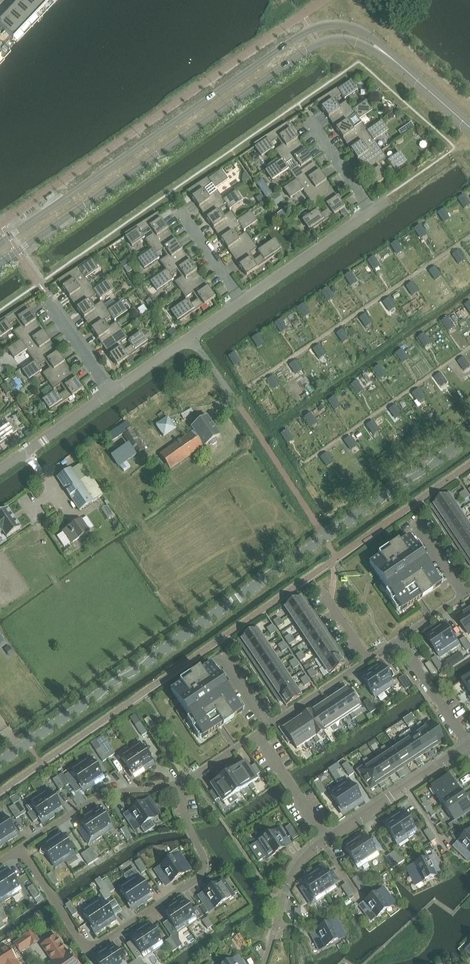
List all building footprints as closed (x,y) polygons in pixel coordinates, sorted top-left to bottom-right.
[(36,16),(19,0),(12,8),(28,24),(36,16)] [(35,0),(19,0),(36,16),(43,8),(35,0)] [(28,24),(12,8),(4,16),(21,32),(28,24)] [(4,16),(0,20),(0,27),(13,39),(21,32),(4,16)] [(339,106),(334,100),(341,95),(344,100),(345,99),(356,91),(350,83),(349,84),(348,82),(316,102),(316,103),(317,102),(332,123),(352,110),(346,102),(339,106)] [(380,100),(383,96),(378,91),(373,95),(380,100)] [(346,144),(366,130),(360,122),(353,127),(349,121),(355,116),(358,121),(360,120),(359,119),(370,112),(365,104),(364,104),(362,102),(352,110),(332,123),(346,144)] [(361,165),(381,151),(374,141),(374,140),(387,131),(381,123),(378,125),(377,123),(366,130),(346,144),(361,165)] [(261,156),(272,149),(273,149),(274,149),(271,144),(277,140),(282,146),(275,151),(280,159),(300,145),(286,125),(287,124),(254,145),(255,145),(256,146),(257,148),(256,148),(261,156)] [(273,180),(287,170),(288,169),(285,165),(292,160),(296,167),(289,172),(295,180),(315,166),(300,145),(280,159),(269,166),(270,167),(266,169),(273,180)] [(377,186),(406,165),(404,162),(405,162),(399,154),(389,161),(388,161),(387,162),(390,166),(384,171),(379,164),(386,159),(381,151),(361,165),(373,183),(375,186),(377,186)] [(290,198),(301,191),(302,191),(309,201),(329,187),(315,166),(295,180),(284,187),(286,190),(285,190),(290,198)] [(210,196),(205,189),(212,185),(215,189),(216,189),(216,188),(227,181),(221,172),(220,173),(219,171),(186,192),(187,193),(188,192),(202,214),(223,199),(217,191),(210,196)] [(311,231),(343,209),(344,208),(341,204),(329,187),(309,201),(315,209),(322,204),(326,210),(320,215),(317,210),(315,211),(316,212),(303,221),(309,229),(310,229),(311,231)] [(217,234),(237,220),(231,212),(224,217),(220,210),(226,206),(229,210),(231,209),(230,209),(241,201),(236,193),(235,194),(233,192),(223,199),(202,214),(217,234)] [(464,195),(458,199),(461,204),(468,200),(464,195)] [(264,201),(261,196),(256,199),(259,204),(264,201)] [(444,209),(438,214),(441,218),(447,214),(444,209)] [(287,216),(283,210),(277,214),(281,221),(287,216)] [(231,255),(252,241),(246,233),(239,238),(234,231),(241,227),(244,231),(245,230),(256,222),(250,214),(249,215),(248,212),(237,220),(217,234),(231,255)] [(132,246),(143,239),(144,238),(141,234),(148,229),(152,236),(145,241),(151,249),(171,235),(157,215),(157,214),(124,235),(125,235),(126,236),(127,238),(126,238),(132,246)] [(279,220),(276,214),(271,217),(275,223),(279,220)] [(420,225),(414,229),(417,234),(423,230),(420,225)] [(146,267),(157,260),(158,260),(159,259),(156,255),(162,250),(167,257),(160,262),(165,270),(185,256),(171,235),(151,249),(140,256),(142,259),(141,259),(146,267)] [(247,276),(282,252),(274,241),(260,251),(259,250),(258,251),(261,256),(255,260),(250,254),(257,249),(252,241),(231,255),(243,273),(243,272),(246,276),(247,275),(247,276)] [(397,242),(391,246),(394,251),(400,247),(397,242)] [(459,251),(453,255),(456,260),(462,256),(459,251)] [(157,291),(172,281),(173,280),(170,276),(177,271),(181,278),(174,283),(180,291),(200,277),(185,256),(165,270),(151,280),(152,282),(151,283),(157,291)] [(374,257),(368,261),(371,266),(377,262),(374,257)] [(93,289),(86,279),(87,279),(87,278),(97,271),(92,263),(91,263),(89,260),(57,282),(58,282),(73,303),(93,289)] [(133,270),(129,265),(124,268),(128,274),(133,270)] [(435,267),(429,272),(432,276),(438,272),(435,267)] [(351,272),(345,277),(348,282),(354,277),(351,272)] [(181,322),(201,307),(213,299),(214,298),(212,294),(200,277),(180,291),(185,299),(192,294),(197,300),(190,305),(187,300),(186,301),(186,302),(172,311),(178,320),(179,319),(181,322)] [(87,324),(108,310),(102,302),(95,307),(90,300),(97,296),(100,300),(101,299),(112,291),(106,283),(105,284),(104,282),(93,289),(73,303),(87,324)] [(412,283),(406,287),(409,292),(416,288),(412,283)] [(328,288),(322,292),(325,297),(331,293),(328,288)] [(389,298),(383,302),(386,307),(392,303),(389,298)] [(102,345),(122,331),(116,323),(109,328),(105,321),(111,317),(114,321),(116,320),(115,320),(126,312),(121,304),(120,305),(118,303),(108,310),(87,324),(102,345)] [(303,304),(297,309),(301,314),(307,309),(303,304)] [(11,331),(12,330),(9,326),(16,321),(20,328),(13,333),(19,341),(39,327),(25,306),(25,305),(0,321),(0,338),(11,331)] [(366,314),(359,318),(363,323),(369,319),(366,314)] [(448,318),(442,322),(445,327),(452,323),(448,318)] [(281,320),(274,324),(278,329),(284,324),(281,320)] [(14,359),(25,351),(26,352),(26,351),(33,362),(54,347),(39,327),(19,341),(8,348),(10,350),(9,351),(14,359)] [(177,334),(173,328),(168,332),(171,337),(177,334)] [(342,330),(336,334),(340,339),(346,335),(342,330)] [(117,365),(147,345),(147,344),(146,342),(146,341),(141,333),(130,341),(130,340),(128,341),(132,346),(125,350),(121,344),(128,339),(122,331),(102,345),(114,362),(116,366),(117,365)] [(425,334),(419,339),(422,343),(428,339),(425,334)] [(258,335),(252,339),(255,344),(261,340),(258,335)] [(319,345),(313,350),(316,355),(322,350),(319,345)] [(29,380),(40,372),(40,373),(41,372),(38,367),(45,363),(49,369),(42,374),(48,382),(68,368),(54,347),(33,362),(22,369),(24,371),(23,372),(29,380)] [(402,350),(396,355),(399,359),(406,355),(402,350)] [(235,353),(229,357),(232,362),(238,358),(235,353)] [(465,358),(458,362),(462,367),(468,362),(465,358)] [(295,361),(289,366),(293,370),(299,366),(295,361)] [(380,366),(374,370),(377,375),(383,371),(380,366)] [(52,411),(81,390),(82,389),(80,386),(68,368),(48,382),(53,390),(60,386),(65,392),(58,397),(55,392),(54,393),(43,401),(49,409),(50,408),(52,411)] [(441,374),(435,378),(439,383),(445,379),(441,374)] [(273,376),(267,381),(270,386),(276,381),(273,376)] [(357,382),(351,386),(354,391),(361,387),(357,382)] [(10,393),(5,385),(1,387),(7,395),(10,393)] [(419,390),(412,394),(416,399),(422,395),(419,390)] [(335,398),(328,402),(332,407),(338,403),(335,398)] [(26,408),(21,401),(17,403),(22,410),(26,408)] [(395,406),(389,410),(392,415),(399,410),(395,406)] [(312,414),(305,419),(309,423),(315,419),(312,414)] [(220,436),(206,417),(192,427),(205,446),(209,443),(210,445),(213,446),(217,443),(217,441),(216,439),(220,436)] [(176,428),(168,418),(156,427),(163,437),(176,428)] [(373,421),(367,426),(370,430),(370,431),(376,426),(373,421)] [(144,449),(127,422),(105,437),(109,442),(123,434),(136,455),(144,449)] [(16,435),(9,424),(0,431),(0,447),(16,435)] [(34,434),(30,429),(24,433),(27,438),(34,434)] [(170,470),(203,447),(192,432),(159,455),(170,470)] [(289,432),(282,436),(286,441),(292,437),(289,432)] [(350,437),(344,441),(347,446),(353,442),(350,437)] [(119,467),(136,456),(129,445),(112,457),(119,467)] [(327,453),(321,458),(324,463),(330,458),(327,453)] [(103,495),(82,463),(72,470),(71,469),(57,478),(79,511),(93,502),(103,495)] [(440,512),(454,502),(449,494),(434,503),(440,512)] [(445,521),(460,511),(454,502),(440,512),(445,521)] [(2,532),(7,538),(20,529),(6,509),(0,514),(0,533),(2,532)] [(451,529),(466,519),(460,511),(445,521),(451,529)] [(71,544),(89,532),(81,519),(62,532),(63,533),(57,537),(64,548),(71,544)] [(451,529),(457,538),(469,529),(469,526),(466,519),(451,529)] [(457,538),(463,546),(469,541),(469,529),(457,538)] [(440,586),(433,575),(428,569),(424,563),(417,552),(408,538),(398,545),(382,556),(369,564),(378,578),(390,595),(401,612),(420,600),(430,593),(440,586)] [(290,615),(304,605),(299,596),(284,606),(290,615)] [(295,623),(310,614),(304,605),(290,615),(295,623)] [(464,606),(462,607),(465,612),(458,617),(469,635),(469,634),(469,615),(464,606)] [(301,632),(316,622),(310,614),(295,623),(301,632)] [(307,641),(321,631),(316,622),(301,632),(307,641)] [(460,645),(447,625),(437,631),(451,652),(460,645)] [(246,646),(261,637),(255,628),(241,638),(246,646)] [(312,649),(327,639),(321,631),(307,641),(312,649)] [(451,652),(437,631),(427,638),(441,658),(451,652)] [(252,655),(267,645),(261,637),(246,646),(252,655)] [(465,637),(460,641),(467,652),(469,650),(469,645),(465,637)] [(318,658),(333,648),(327,639),(312,649),(318,658)] [(258,664),(272,654),(267,645),(252,655),(258,664)] [(324,666),(338,657),(333,648),(318,658),(324,666)] [(263,672),(278,662),(272,654),(258,664),(263,672)] [(444,667),(437,656),(432,660),(439,671),(444,667)] [(329,675),(344,665),(342,661),(340,660),(338,657),(324,666),(329,675)] [(269,681),(284,671),(278,662),(263,672),(269,681)] [(430,663),(426,665),(432,675),(436,672),(430,663)] [(242,713),(234,702),(230,696),(226,690),(219,679),(210,665),(199,672),(183,683),(171,691),(179,704),(187,715),(191,722),(203,739),(221,727),(231,720),(242,713)] [(395,685),(384,669),(381,665),(376,668),(374,665),(369,668),(371,671),(385,692),(395,685)] [(275,689),(289,680),(284,671),(269,681),(275,689)] [(385,692),(371,671),(361,678),(375,698),(385,692)] [(469,688),(469,675),(462,681),(466,688),(463,690),(465,691),(469,688)] [(411,687),(404,676),(399,679),(406,690),(411,687)] [(280,698),(295,688),(289,680),(275,689),(280,698)] [(360,707),(347,687),(343,689),(341,687),(338,689),(340,692),(337,693),(354,719),(356,718),(352,712),(360,707)] [(280,698),(286,706),(301,697),(295,688),(280,698)] [(354,719),(337,693),(334,695),(332,693),(329,695),(331,698),(329,699),(342,719),(349,714),(353,720),(354,719)] [(342,719),(329,699),(325,701),(323,699),(320,701),(322,703),(320,705),(336,731),(338,729),(334,724),(342,719)] [(375,710),(368,699),(363,703),(370,714),(375,710)] [(336,731),(320,705),(316,707),(314,705),(311,707),(313,709),(311,711),(324,731),(331,726),(335,732),(336,731)] [(324,731),(311,711),(307,713),(305,711),(302,713),(304,715),(302,717),(318,743),(320,741),(316,736),(324,731)] [(155,726),(149,717),(144,721),(150,730),(155,726)] [(318,743),(302,717),(298,719),(296,717),(293,719),(295,721),(292,723),(306,743),(313,738),(317,744),(318,743)] [(147,733),(140,722),(135,726),(142,737),(147,733)] [(443,740),(431,723),(424,728),(420,722),(418,724),(436,752),(439,750),(435,745),(443,740)] [(306,743),(292,723),(283,729),(286,734),(284,736),(286,739),(288,737),(296,749),(306,743)] [(436,752),(418,724),(416,725),(420,730),(413,735),(424,752),(431,748),(435,753),(436,752)] [(424,752),(413,735),(406,740),(402,734),(400,736),(420,766),(422,764),(417,757),(424,752)] [(420,766),(400,736),(398,737),(402,742),(395,747),(406,764),(413,760),(418,767),(420,766)] [(106,742),(100,746),(101,748),(108,759),(113,756),(115,754),(106,742)] [(153,763),(145,750),(144,751),(141,745),(131,752),(143,769),(147,766),(149,769),(154,766),(153,763)] [(406,764),(395,747),(388,752),(384,746),(382,748),(402,777),(404,776),(399,769),(406,764)] [(101,748),(96,751),(103,762),(108,759),(101,748)] [(402,777),(382,748),(380,749),(384,754),(377,759),(388,776),(395,772),(400,779),(402,777)] [(143,769),(131,752),(121,758),(123,761),(133,776),(143,769)] [(388,776),(377,759),(370,763),(366,758),(364,760),(383,788),(385,786),(381,781),(388,776)] [(91,759),(81,765),(93,783),(97,780),(99,783),(104,779),(103,777),(95,764),(94,764),(91,759)] [(383,788),(364,760),(362,761),(366,766),(358,771),(362,777),(361,778),(365,785),(367,783),(371,790),(376,786),(375,785),(377,784),(381,789),(383,788)] [(258,780),(245,761),(236,767),(249,786),(252,791),(255,788),(252,783),(258,780)] [(71,772),(65,777),(70,784),(74,791),(81,787),(83,790),(93,783),(81,765),(79,762),(73,767),(75,770),(71,772)] [(354,773),(347,763),(342,766),(349,777),(354,773)] [(249,786),(236,767),(230,771),(228,768),(226,770),(240,791),(243,796),(247,794),(243,789),(249,786)] [(240,791),(226,770),(224,771),(226,774),(221,777),(219,774),(217,775),(232,797),(235,802),(238,800),(235,795),(240,791)] [(62,773),(57,777),(65,788),(70,784),(65,777),(62,773)] [(232,797),(217,775),(216,776),(218,779),(211,784),(214,789),(209,793),(215,801),(220,798),(226,808),(230,805),(227,800),(232,797)] [(436,796),(457,782),(456,780),(453,782),(448,775),(430,787),(436,796)] [(57,777),(52,780),(60,791),(65,788),(57,777)] [(364,802),(348,779),(338,786),(340,789),(352,806),(356,803),(358,806),(364,802)] [(326,792),(319,781),(314,785),(321,796),(326,792)] [(442,804),(451,798),(463,790),(461,788),(458,790),(455,786),(458,784),(457,782),(436,796),(442,804)] [(48,788),(38,795),(52,815),(62,809),(53,796),(48,788)] [(352,806),(340,789),(330,795),(342,813),(352,806)] [(461,794),(464,792),(463,790),(451,798),(462,816),(469,811),(469,808),(461,794)] [(30,804),(26,807),(29,813),(28,814),(33,822),(39,818),(42,822),(47,818),(49,821),(54,818),(52,815),(38,795),(40,798),(30,804)] [(462,816),(451,798),(442,804),(453,822),(462,816)] [(131,813),(126,817),(135,831),(140,827),(145,834),(154,828),(149,819),(158,813),(157,811),(149,799),(139,805),(130,811),(131,813)] [(26,813),(19,802),(14,805),(21,816),(26,813)] [(21,816),(14,805),(9,808),(16,819),(21,816)] [(111,826),(107,821),(108,821),(99,808),(97,806),(92,809),(94,812),(90,815),(101,833),(111,826)] [(103,836),(101,833),(90,815),(88,812),(83,816),(85,819),(80,822),(82,826),(78,829),(85,839),(89,836),(93,842),(103,836)] [(415,830),(406,815),(404,812),(394,819),(408,839),(414,835),(412,832),(415,830)] [(7,821),(2,813),(0,814),(0,831),(5,840),(15,833),(7,821)] [(408,839),(394,819),(389,822),(387,819),(382,822),(398,846),(408,839)] [(132,838),(125,827),(120,831),(127,842),(132,838)] [(255,844),(249,848),(259,862),(265,858),(266,860),(276,854),(285,848),(284,846),(289,842),(280,828),(265,838),(266,840),(257,846),(255,844)] [(293,829),(288,833),(293,840),(298,837),(293,829)] [(436,840),(428,829),(423,832),(431,843),(436,840)] [(465,834),(467,836),(455,848),(467,860),(469,857),(469,829),(465,834)] [(75,856),(62,835),(52,842),(50,839),(65,862),(75,856)] [(365,836),(355,843),(368,863),(378,856),(376,853),(381,850),(373,838),(368,841),(366,839),(365,836)] [(65,862),(50,839),(45,842),(47,845),(42,848),(53,866),(63,859),(65,862)] [(348,843),(343,846),(356,866),(360,864),(362,867),(368,863),(355,843),(350,846),(348,843)] [(91,848),(86,852),(93,863),(98,859),(91,848)] [(404,861),(401,855),(399,856),(395,851),(390,854),(397,865),(404,861)] [(88,866),(93,863),(86,852),(81,855),(88,866)] [(397,865),(390,854),(385,858),(392,869),(397,865)] [(190,870),(182,858),(181,856),(171,862),(170,860),(155,870),(164,884),(178,875),(180,877),(190,870)] [(442,873),(435,858),(419,866),(418,863),(407,868),(414,884),(424,879),(425,881),(442,873)] [(147,871),(139,860),(134,863),(142,874),(147,871)] [(334,886),(325,872),(323,869),(318,872),(316,869),(311,873),(313,876),(326,896),(325,893),(334,886)] [(8,870),(0,876),(0,880),(12,897),(22,891),(8,870)] [(59,884),(52,873),(47,876),(53,887),(59,884)] [(151,896),(143,883),(137,875),(128,881),(141,902),(146,898),(148,901),(153,898),(151,896)] [(326,896),(313,876),(308,879),(306,876),(301,879),(306,886),(301,889),(307,899),(312,896),(316,902),(326,896)] [(364,887),(357,877),(352,880),(359,891),(364,887)] [(115,890),(108,879),(102,883),(110,894),(115,890)] [(0,880),(0,901),(3,899),(5,901),(12,897),(0,880)] [(204,904),(199,907),(205,915),(209,912),(215,908),(224,902),(223,900),(232,894),(231,893),(231,892),(223,880),(213,887),(204,893),(205,895),(200,898),(204,904)] [(141,902),(128,881),(127,881),(129,884),(120,891),(121,893),(131,908),(141,902)] [(110,894),(102,883),(98,886),(105,897),(110,894)] [(353,895),(346,884),(341,887),(348,898),(353,895)] [(40,897),(32,886),(27,889),(34,900),(40,897)] [(384,909),(393,902),(383,888),(373,896),(375,898),(361,908),(371,921),(385,911),(384,909)] [(116,921),(103,900),(93,907),(104,924),(109,922),(111,924),(116,921)] [(192,912),(184,900),(174,906),(186,924),(195,917),(192,912)] [(77,913),(70,902),(65,906),(72,917),(77,913)] [(186,924),(174,906),(172,903),(167,907),(169,910),(164,913),(174,928),(176,930),(186,924)] [(104,924),(93,907),(83,914),(94,931),(99,928),(101,931),(106,927),(104,924)] [(212,926),(205,916),(200,919),(207,930),(212,926)] [(334,940),(344,935),(336,920),(326,925),(327,928),(312,935),(319,950),(335,942),(334,940)] [(164,945),(158,937),(150,925),(140,931),(154,952),(164,945)] [(154,952),(140,931),(130,938),(138,950),(140,953),(150,946),(153,952),(154,952)] [(42,944),(35,933),(26,939),(27,939),(17,946),(23,955),(33,948),(34,949),(42,944)] [(40,946),(52,962),(49,963),(78,963),(69,951),(67,952),(56,935),(40,946)] [(182,946),(175,935),(170,938),(177,949),(182,946)] [(177,949),(170,938),(165,942),(172,953),(177,949)] [(0,951),(0,963),(17,963),(15,961),(16,960),(7,946),(0,951)] [(122,958),(114,946),(104,953),(112,963),(126,963),(122,958)] [(104,953),(94,959),(97,963),(112,963),(104,953)]
